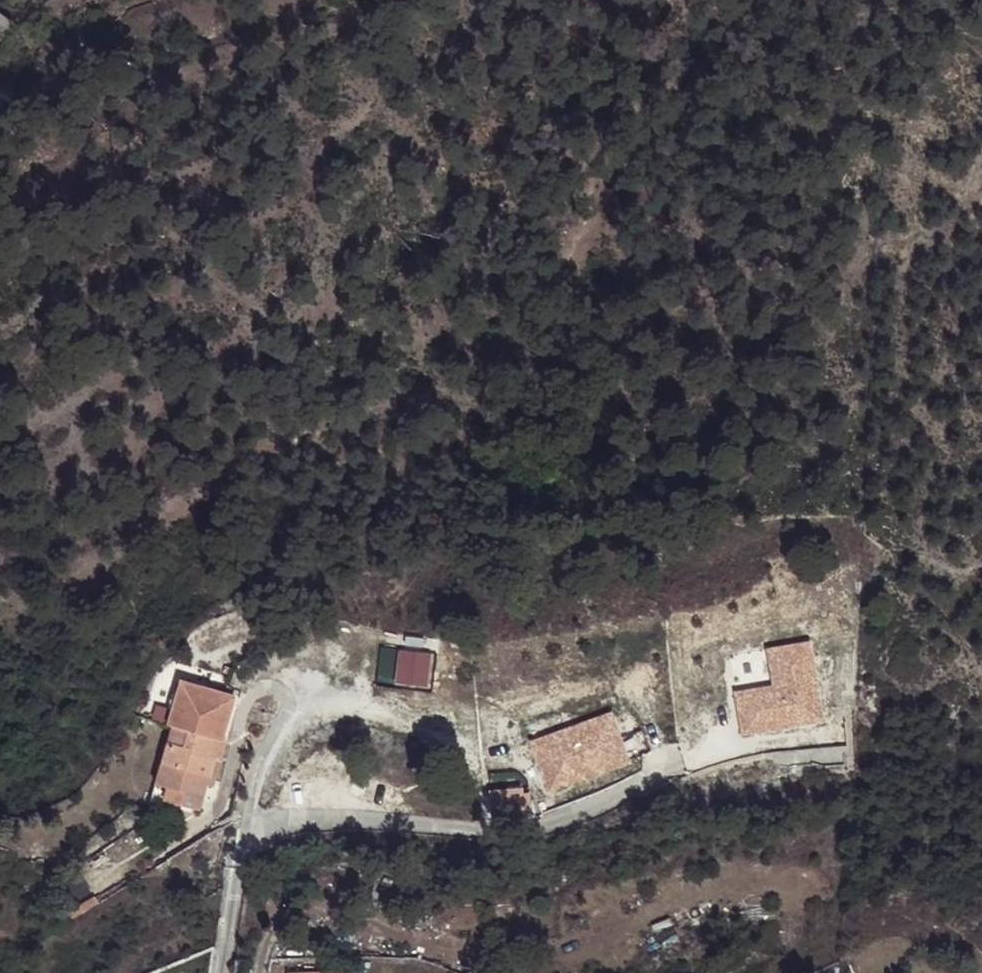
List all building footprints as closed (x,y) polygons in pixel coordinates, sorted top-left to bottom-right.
[(11,26),(7,21),(0,29),(0,40),(11,26)] [(292,144),(294,158),(297,159),(303,158),(308,155),(305,142),(292,144)] [(813,645),(773,651),(779,685),(744,691),(750,730),(825,718),(813,645)] [(169,721),(221,737),(234,699),(236,693),(185,676),(169,721)] [(630,710),(559,735),(576,781),(646,755),(630,710)] [(162,784),(195,794),(197,794),(203,775),(207,776),(221,737),(169,721),(148,780),(162,784)] [(191,807),(195,794),(162,784),(157,796),(191,807)]
